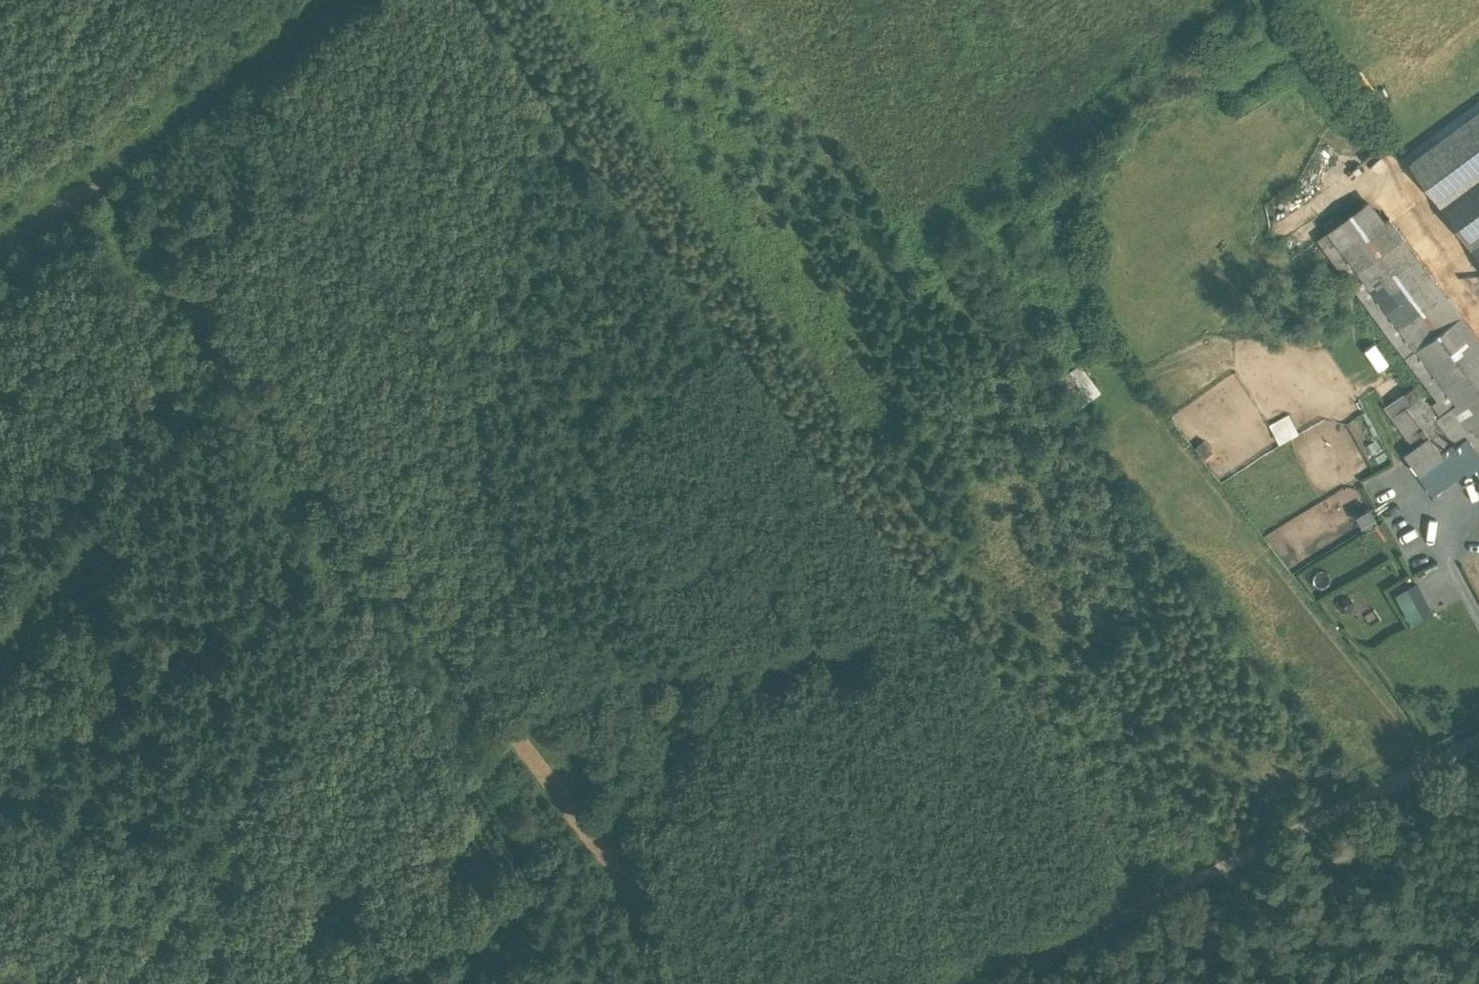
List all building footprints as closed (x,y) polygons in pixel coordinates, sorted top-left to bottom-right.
[(1411,162),(1478,255),(1478,112),(1411,162)] [(1390,216),(1384,220),(1370,201),(1321,237),(1439,398),(1478,451),(1478,337),(1390,216)] [(1366,348),(1378,369),(1390,363),(1378,342),(1366,348)] [(1115,408),(1079,364),(1049,386),(1050,387),(1085,432),(1115,408)] [(1415,386),(1387,405),(1416,447),(1407,454),(1434,491),(1478,457),(1478,451),(1439,398),(1435,401),(1443,412),(1438,416),(1415,386)] [(1289,414),(1272,424),(1282,441),(1299,431),(1289,414)] [(1413,622),(1436,610),(1420,579),(1396,592),(1413,622)]
